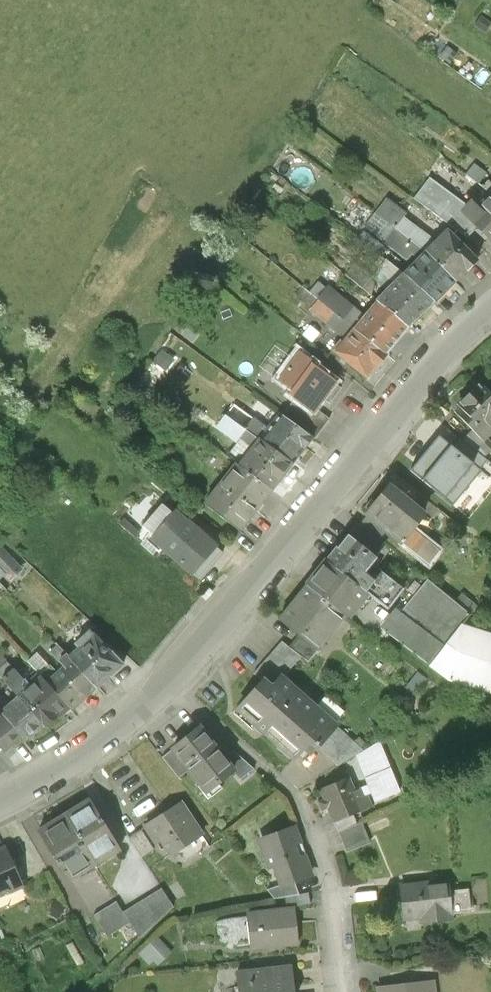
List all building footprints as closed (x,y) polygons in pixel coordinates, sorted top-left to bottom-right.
[(467,205),(429,177),(413,198),(467,238),(478,227),(462,211),(467,205)] [(478,209),(471,202),(467,205),(462,211),(478,227),(490,240),(490,196),(478,209)] [(429,238),(402,217),(398,223),(384,212),(380,218),(394,228),(395,227),(396,228),(426,252),(432,246),(429,238)] [(455,280),(426,252),(396,228),(385,242),(406,258),(412,252),(420,259),(406,276),(434,301),(455,280)] [(476,260),(448,231),(432,246),(426,252),(455,280),(465,270),(466,270),(476,260)] [(406,276),(400,270),(392,278),(396,282),(377,301),(377,302),(408,327),(434,301),(406,276)] [(370,297),(348,279),(339,290),(328,281),(307,306),(341,333),(370,297)] [(408,327),(377,302),(377,301),(374,298),(365,308),(369,311),(355,329),(386,354),(408,327)] [(386,354),(355,329),(346,340),(343,338),(333,350),(342,358),(340,360),(344,364),(347,361),(367,378),(386,354)] [(315,363),(301,352),(279,381),(292,390),(289,395),(294,399),(310,410),(312,407),(315,409),(316,409),(323,399),(330,404),(341,388),(334,383),(336,381),(314,365),(315,363)] [(480,383),(457,404),(460,407),(456,412),(473,430),(483,441),(485,439),(490,433),(490,427),(490,426),(490,424),(490,394),(480,383)] [(312,407),(310,410),(294,399),(283,415),(313,437),(315,439),(330,419),(316,409),(315,409),(312,407)] [(268,429),(234,405),(231,409),(221,401),(216,408),(219,411),(226,415),(260,440),(260,439),(268,429)] [(260,440),(226,415),(219,411),(215,417),(221,422),(219,425),(239,439),(241,437),(254,447),(260,440)] [(283,415),(280,414),(268,429),(260,439),(292,463),(304,448),(313,438),(312,437),(313,437),(283,415)] [(473,430),(463,439),(485,458),(490,452),(490,444),(485,439),(483,441),(473,430)] [(452,446),(439,435),(410,470),(452,506),(481,471),(480,469),(452,446)] [(485,458),(463,439),(460,437),(452,446),(480,469),(487,460),(485,458)] [(292,463),(260,439),(260,440),(254,447),(239,466),(271,490),(292,463)] [(239,466),(236,464),(205,504),(239,531),(271,490),(239,466)] [(424,513),(389,485),(377,500),(373,498),(365,508),(368,510),(366,513),(368,515),(386,530),(401,542),(424,513)] [(215,546),(186,521),(185,522),(175,512),(174,514),(162,503),(142,527),(154,537),(152,539),(191,573),(199,580),(223,552),(215,546)] [(386,530),(368,515),(361,525),(379,539),(386,530)] [(416,528),(406,540),(429,559),(439,547),(416,528)] [(357,541),(348,534),(327,559),(370,594),(387,608),(403,589),(382,573),(374,582),(364,574),(377,557),(367,549),(369,546),(359,538),(357,541)] [(2,581),(20,562),(0,543),(0,579),(2,581)] [(370,594),(327,559),(307,584),(346,616),(349,619),(370,594)] [(470,615),(428,580),(385,632),(449,680),(490,692),(490,689),(490,621),(470,615)] [(346,616),(307,584),(278,619),(298,636),(316,651),(346,616)] [(103,646),(93,635),(93,636),(89,631),(76,643),(80,648),(68,658),(70,660),(96,687),(110,674),(111,676),(123,665),(112,652),(110,654),(108,651),(112,648),(107,642),(103,646)] [(316,651),(298,636),(289,646),(302,657),(307,661),(316,651)] [(281,639),(253,673),(261,679),(273,690),(283,679),(302,657),(289,646),(281,639)] [(96,687),(70,660),(47,682),(46,683),(69,708),(86,692),(88,694),(96,687)] [(69,708),(46,683),(47,682),(41,676),(41,677),(36,672),(33,675),(34,677),(31,680),(34,683),(28,688),(22,681),(22,680),(12,669),(2,679),(18,697),(19,696),(44,725),(45,725),(47,724),(49,725),(54,721),(54,717),(55,716),(57,718),(68,708),(68,709),(69,708)] [(261,679),(235,709),(279,748),(315,707),(283,679),(273,690),(261,679)] [(19,696),(18,697),(9,705),(0,694),(0,711),(21,735),(25,740),(44,725),(19,696)] [(324,697),(315,707),(333,723),(342,712),(324,697)] [(333,723),(315,707),(279,748),(299,765),(315,747),(318,750),(338,727),(333,723)] [(3,749),(21,735),(0,711),(0,745),(3,749)] [(338,727),(318,750),(337,766),(365,750),(338,727)] [(223,758),(199,728),(172,749),(188,770),(205,791),(231,771),(232,770),(223,758)] [(188,770),(172,749),(162,757),(178,778),(188,770)] [(254,768),(233,750),(223,758),(232,770),(231,771),(239,780),(254,768)] [(348,776),(319,787),(324,799),(319,801),(322,808),(327,806),(333,822),(352,814),(370,807),(362,788),(353,791),(348,776)] [(120,848),(89,799),(64,815),(92,860),(95,865),(120,848)] [(181,803),(146,826),(158,845),(162,843),(170,855),(202,834),(181,803)] [(352,814),(333,822),(337,831),(355,823),(352,814)] [(64,815),(39,831),(57,861),(56,861),(68,880),(83,870),(81,867),(92,860),(64,815)] [(355,823),(337,831),(346,853),(369,843),(360,821),(355,823)] [(293,827),(259,839),(270,867),(275,865),(282,884),(282,885),(294,880),(310,873),(293,827)] [(153,849),(141,829),(129,837),(141,857),(153,849)] [(0,852),(0,894),(22,884),(6,849),(0,852)] [(282,884),(266,889),(274,899),(285,897),(299,894),(294,880),(282,885),(282,884)] [(447,882),(401,886),(404,920),(423,918),(423,921),(451,918),(450,913),(471,911),(469,889),(448,891),(447,882)] [(162,888),(124,913),(129,921),(135,931),(166,912),(173,906),(162,888)] [(299,894),(285,897),(287,909),(294,908),(311,905),(309,892),(299,894)] [(116,900),(92,915),(105,936),(129,921),(124,913),(116,900)] [(287,909),(246,913),(250,947),(271,945),(270,943),(298,940),(294,908),(287,909)] [(155,938),(139,950),(150,964),(165,952),(155,938)] [(236,973),(238,991),(293,991),(290,967),(248,972),(236,973)]
